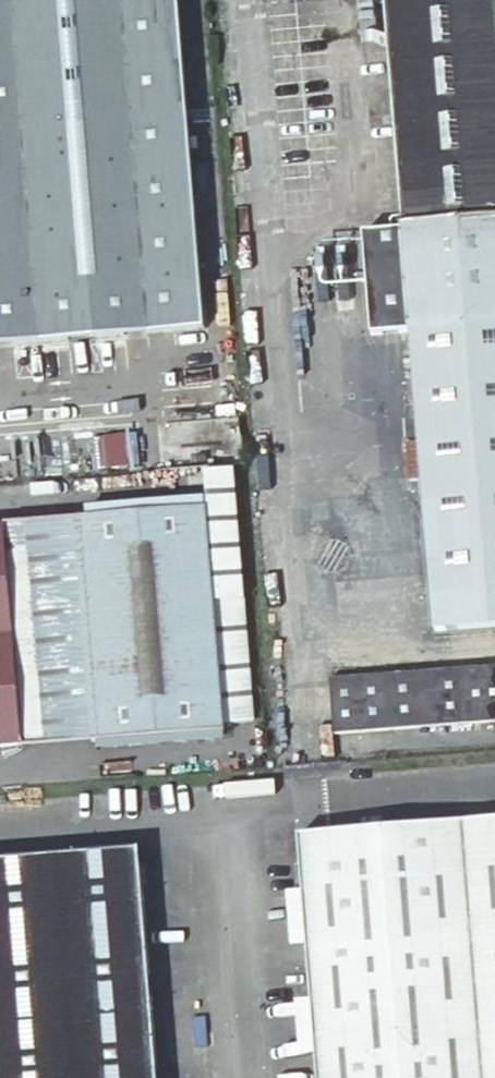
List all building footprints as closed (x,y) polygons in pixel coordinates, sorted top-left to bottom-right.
[(190,111),(182,0),(0,0),(0,126),(190,111)] [(403,237),(494,229),(494,0),(383,0),(383,2),(392,106),(403,237)] [(362,108),(392,106),(383,2),(354,5),(362,108)] [(207,326),(190,111),(0,126),(0,342),(207,326)] [(437,648),(494,642),(494,229),(403,237),(365,240),(373,341),(411,338),(437,648)] [(204,511),(71,523),(90,736),(223,724),(204,511)] [(90,736),(71,523),(4,529),(24,742),(90,736)] [(24,742),(4,529),(0,529),(0,744),(24,742)] [(334,736),(494,722),(494,666),(329,680),(334,736)] [(298,834),(317,1077),(494,1077),(494,819),(298,834)] [(138,849),(0,860),(0,1077),(157,1077),(138,849)]
